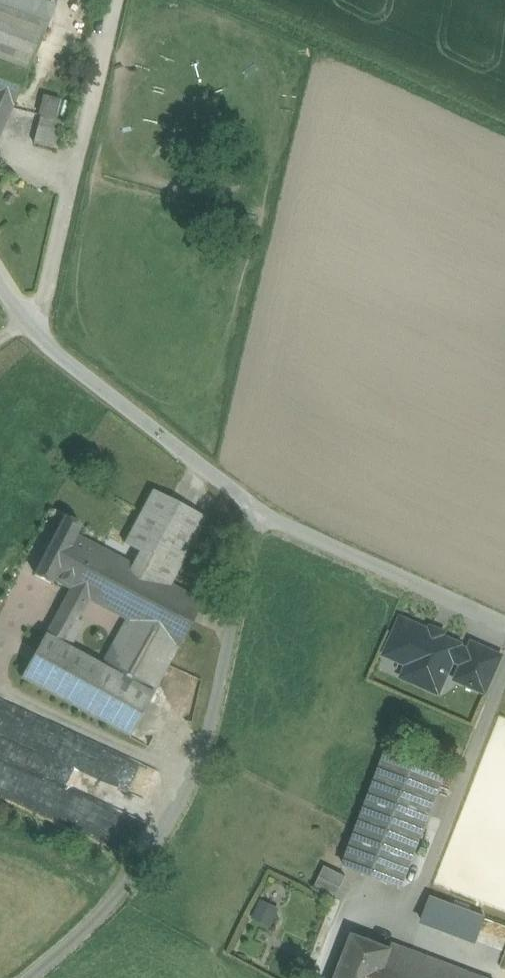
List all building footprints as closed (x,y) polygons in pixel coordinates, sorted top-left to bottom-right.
[(49,26),(55,12),(22,0),(0,0),(0,7),(49,26)] [(55,12),(58,7),(39,0),(22,0),(55,12)] [(29,72),(49,26),(0,7),(0,61),(29,72)] [(14,107),(29,72),(0,61),(0,102),(14,107)] [(48,96),(43,116),(58,120),(63,100),(48,96)] [(3,132),(14,107),(0,102),(0,131),(3,132)] [(43,116),(36,143),(59,149),(66,122),(58,120),(43,116)] [(102,551),(170,588),(206,518),(153,490),(123,546),(107,538),(102,551)] [(65,517),(35,575),(52,584),(54,580),(75,537),(81,526),(65,517)] [(97,549),(75,537),(54,580),(71,590),(69,594),(73,596),(75,591),(97,549)] [(102,551),(97,549),(75,591),(128,619),(179,646),(201,605),(170,588),(102,551)] [(102,665),(112,648),(73,626),(77,615),(62,607),(46,634),(102,665)] [(428,631),(399,618),(382,655),(406,666),(401,677),(442,695),(463,646),(445,638),(446,635),(429,627),(428,631)] [(152,692),(179,646),(128,619),(112,648),(102,665),(152,692)] [(102,665),(46,634),(22,678),(59,698),(130,737),(154,693),(152,692),(102,665)] [(504,656),(472,642),(469,650),(463,648),(456,664),(462,666),(455,682),(487,696),(504,656)] [(141,762),(0,699),(0,758),(58,784),(51,800),(100,822),(108,805),(119,809),(141,762)] [(443,777),(388,755),(344,866),(401,888),(443,777)] [(346,877),(325,867),(314,888),(335,898),(346,877)] [(258,897),(249,918),(269,927),(278,906),(258,897)] [(444,903),(431,898),(423,920),(436,925),(444,903)] [(353,936),(337,977),(382,977),(393,951),(390,950),(353,936)] [(392,943),(390,950),(393,951),(382,977),(484,977),(392,943)]
